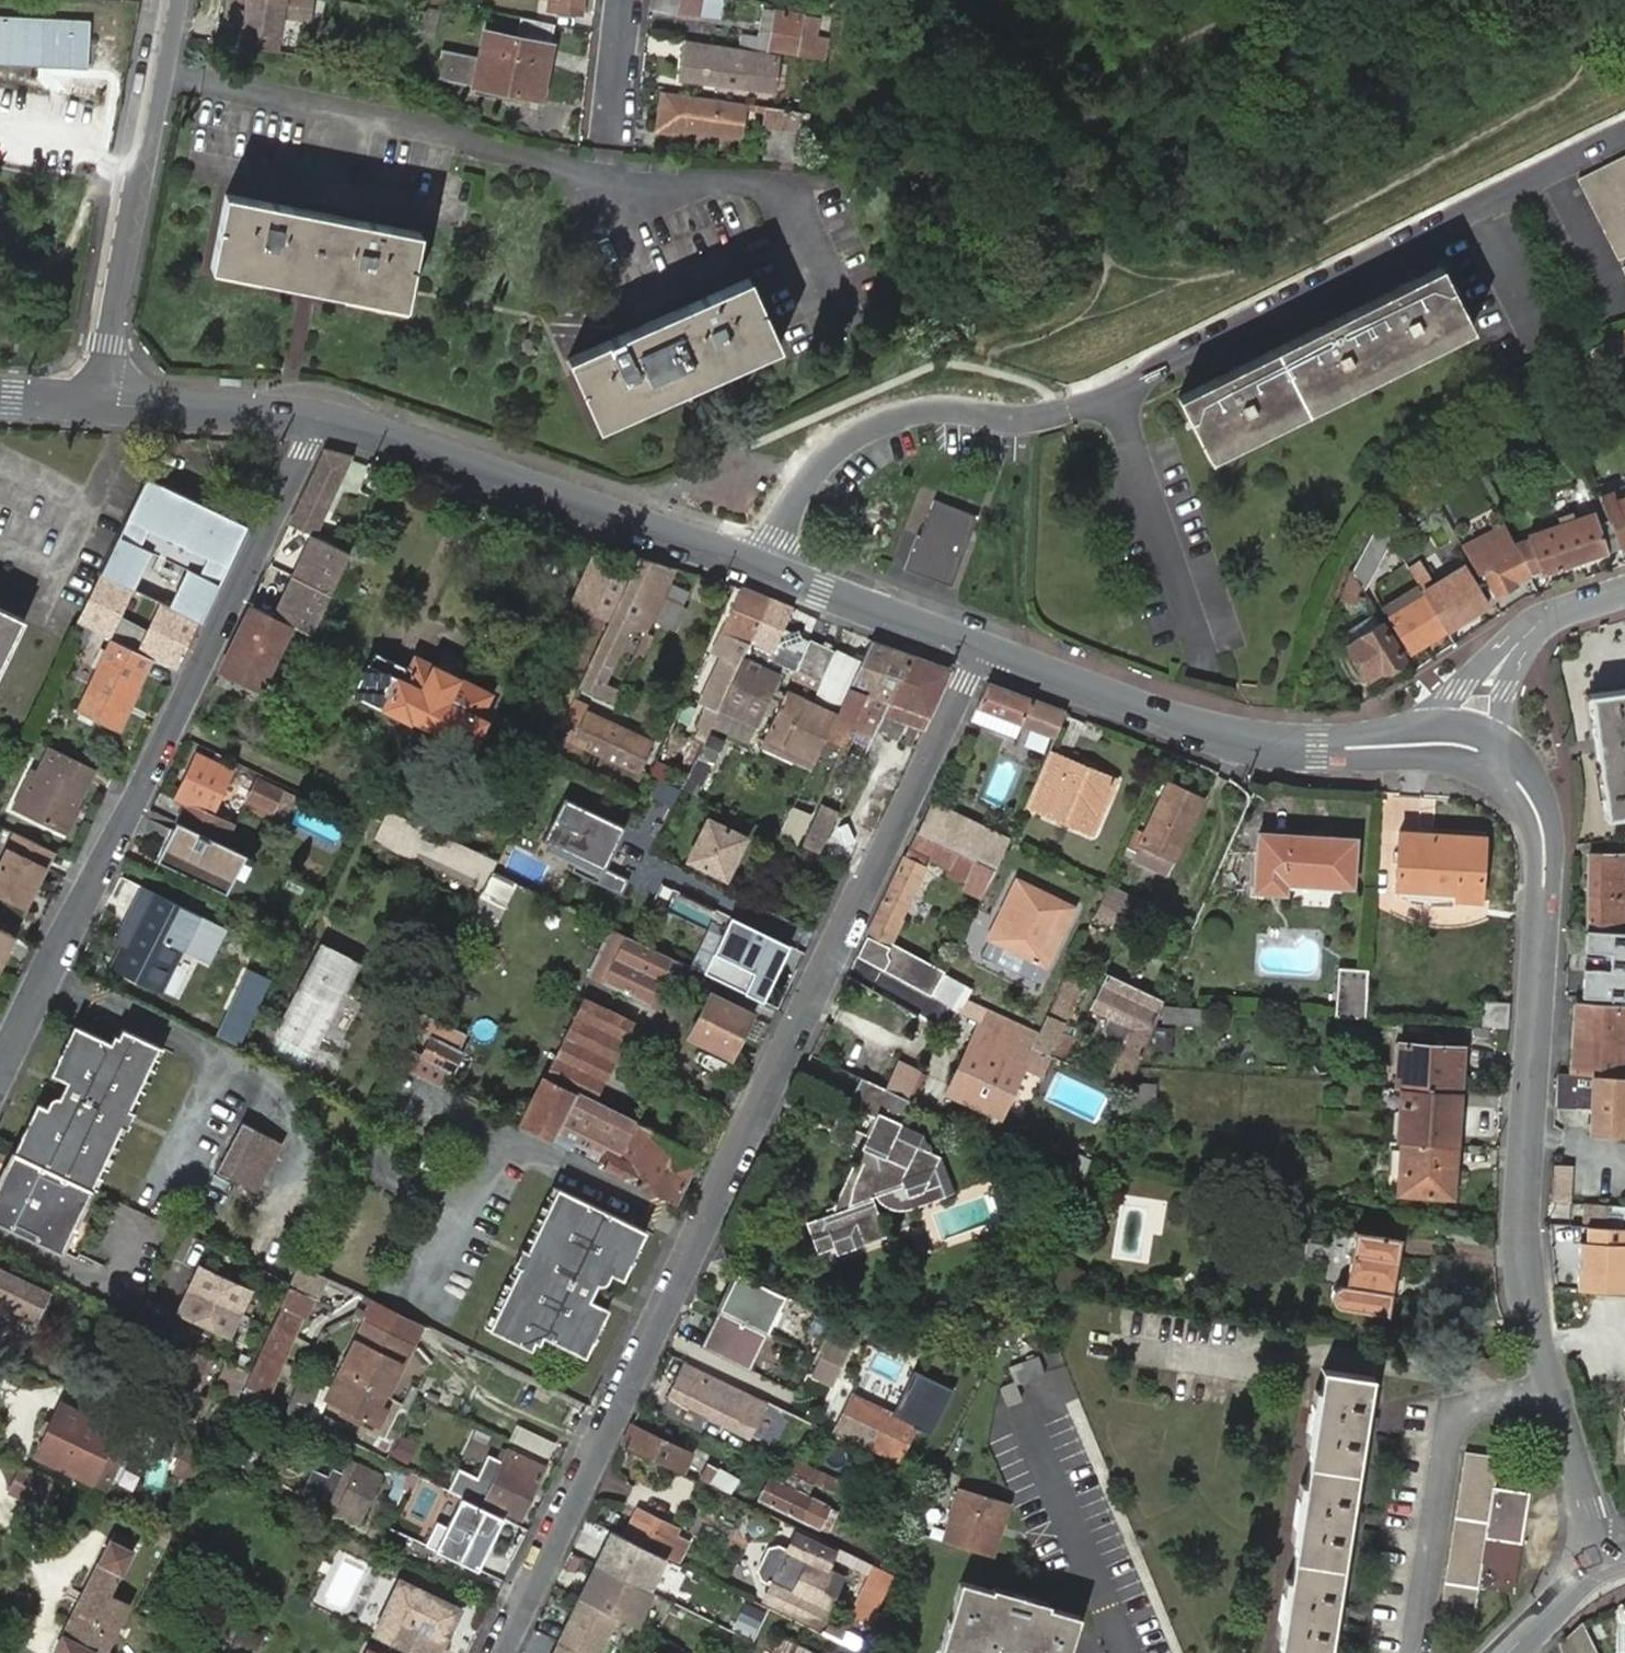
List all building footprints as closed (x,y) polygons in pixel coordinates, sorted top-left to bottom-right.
[(226,6),(232,7),(230,21),(224,20),(221,20),(217,42),(266,50),(268,35),(279,28),(281,12),(306,16),(309,0),(227,0),(226,6)] [(545,6),(581,11),(582,0),(546,0),(545,6)] [(702,0),(651,0),(651,6),(699,13),(702,0)] [(699,13),(716,15),(719,0),(702,0),(699,13)] [(743,43),(825,57),(830,40),(813,38),(818,14),(765,7),(760,37),(744,35),(743,43)] [(89,19),(0,14),(0,63),(87,67),(89,19)] [(549,41),(551,25),(514,20),(512,36),(549,41)] [(471,82),(537,97),(548,44),(483,30),(471,82)] [(680,78),(780,89),(784,56),(720,47),(720,52),(683,48),(680,78)] [(746,102),(665,88),(658,126),(685,132),(686,127),(740,136),(746,102)] [(779,151),(801,154),(811,113),(768,105),(763,126),(784,129),(779,151)] [(1615,258),(1624,253),(1624,153),(1576,178),(1615,258)] [(406,302),(419,234),(352,220),(348,234),(335,231),(338,217),(305,210),(301,224),(286,221),(290,207),(226,194),(212,261),(279,275),(280,269),(311,274),(343,281),(342,288),(406,302)] [(305,210),(290,207),(286,221),(301,224),(305,210)] [(348,234),(352,220),(338,217),(335,231),(348,234)] [(210,269),(277,282),(279,275),(212,261),(210,269)] [(1202,456),(1466,324),(1438,267),(1174,399),(1202,456)] [(277,282),(308,288),(311,274),(280,269),(279,275),(277,282)] [(308,288),(341,295),(342,288),(343,281),(311,274),(308,288)] [(563,362),(588,423),(650,398),(647,392),(708,366),(711,372),(772,345),(746,283),(685,310),(690,321),(676,327),(671,316),(639,329),(644,342),(629,348),(624,336),(563,362)] [(405,308),(406,302),(342,288),(341,295),(405,308)] [(690,321),(685,310),(671,316),(676,327),(690,321)] [(1205,463),(1470,330),(1466,324),(1202,456),(1205,463)] [(639,329),(624,336),(629,348),(644,342),(639,329)] [(1624,330),(1610,336),(1617,353),(1624,350),(1624,331),(1624,330)] [(514,351),(526,354),(530,345),(519,340),(514,351)] [(591,432),(776,353),(772,345),(711,372),(708,366),(647,392),(650,398),(588,423),(591,432)] [(308,636),(348,552),(311,535),(349,456),(348,456),(322,451),(286,526),(310,538),(271,619),(287,627),(308,636)] [(173,601),(186,607),(182,614),(201,622),(248,524),(148,476),(101,574),(170,608),(173,601)] [(1551,514),(1576,504),(1569,486),(1543,496),(1551,514)] [(1624,547),(1624,498),(1621,500),(1617,491),(1595,498),(1605,522),(1609,520),(1620,549),(1624,547)] [(915,534),(902,564),(954,585),(981,520),(935,501),(920,536),(915,534)] [(1542,576),(1620,549),(1609,520),(1605,522),(1597,523),(1593,512),(1528,534),(1530,539),(1511,544),(1527,576),(1540,571),(1542,576)] [(1515,580),(1527,576),(1511,544),(1499,521),(1459,546),(1490,598),(1517,584),(1515,580)] [(1391,544),(1378,524),(1348,575),(1362,595),(1391,544)] [(609,619),(636,558),(595,544),(569,601),(609,619)] [(1415,584),(1445,633),(1487,605),(1457,557),(1415,584)] [(671,569),(636,558),(609,619),(585,665),(619,682),(647,621),(665,581),(671,569)] [(153,659),(177,670),(201,622),(182,614),(186,607),(173,601),(170,608),(101,574),(79,623),(111,638),(153,659)] [(688,592),(665,581),(647,621),(672,633),(685,607),(681,605),(688,592)] [(1408,656),(1445,633),(1415,584),(1414,582),(1377,604),(1408,656)] [(768,600),(738,589),(709,651),(719,656),(687,722),(703,730),(705,725),(713,710),(768,600)] [(791,610),(768,600),(713,710),(750,729),(776,678),(760,670),(769,653),(798,667),(812,638),(807,637),(796,640),(793,630),(784,625),(791,610)] [(271,619),(247,607),(216,672),(257,691),(287,627),(271,619)] [(19,618),(0,609),(0,659),(19,618)] [(1380,674),(1400,660),(1377,625),(1345,646),(1365,678),(1377,670),(1380,674)] [(807,637),(793,630),(796,640),(807,637)] [(118,730),(153,659),(111,638),(76,710),(118,730)] [(838,650),(812,638),(798,667),(812,673),(824,679),(838,650)] [(890,645),(873,639),(863,662),(841,709),(838,715),(833,724),(848,732),(890,645)] [(895,647),(890,645),(848,732),(854,734),(895,647)] [(912,653),(895,647),(854,734),(870,742),(875,731),(885,711),(912,653)] [(863,662),(838,650),(824,679),(816,698),(841,709),(863,662)] [(952,668),(912,653),(885,711),(923,728),(952,668)] [(407,716),(468,747),(480,722),(474,719),(484,697),(413,662),(407,674),(371,655),(353,693),(405,719),(407,716)] [(619,682),(585,665),(575,687),(609,704),(619,682)] [(812,673),(798,667),(795,675),(809,681),(812,673)] [(993,679),(982,703),(971,720),(1016,740),(1024,725),(1057,736),(1070,707),(993,679)] [(838,715),(841,709),(816,698),(789,686),(787,691),(838,715)] [(1594,753),(1603,817),(1624,814),(1624,688),(1585,694),(1592,740),(1604,738),(1606,752),(1594,753)] [(833,724),(838,715),(787,691),(766,736),(763,744),(813,768),(816,761),(833,724)] [(556,733),(634,770),(646,744),(583,715),(588,703),(573,697),(556,733)] [(750,729),(713,710),(705,725),(744,744),(750,729)] [(923,728),(885,711),(875,731),(913,748),(923,728)] [(1592,740),(1594,753),(1606,752),(1604,738),(1592,740)] [(63,833),(92,769),(54,750),(42,778),(35,793),(24,789),(14,811),(63,833)] [(1045,820),(1072,760),(1051,751),(1026,809),(1045,820)] [(174,796),(182,799),(207,811),(227,770),(194,755),(174,796)] [(1119,779),(1072,760),(1045,820),(1092,839),(1119,779)] [(35,793),(42,778),(32,772),(24,789),(35,793)] [(661,814),(673,788),(643,774),(631,800),(661,814)] [(245,800),(286,819),(296,798),(255,779),(245,800)] [(1144,829),(1135,825),(1127,841),(1132,845),(1129,852),(1166,871),(1205,797),(1171,779),(1144,829)] [(600,868),(619,827),(557,798),(537,842),(572,858),(566,872),(617,896),(625,880),(600,868)] [(182,799),(172,820),(220,842),(230,823),(207,811),(182,799)] [(916,833),(940,844),(994,869),(1006,841),(1009,835),(931,799),(916,833)] [(828,823),(813,853),(830,861),(852,814),(836,806),(828,823)] [(807,813),(793,843),(813,853),(828,823),(807,813)] [(707,814),(685,859),(729,879),(751,834),(707,814)] [(434,857),(473,875),(469,885),(478,889),(485,873),(494,856),(410,819),(404,831),(399,832),(396,839),(434,857)] [(220,842),(172,820),(152,862),(176,873),(178,870),(184,873),(181,880),(205,891),(207,886),(222,892),(230,878),(242,853),(220,842)] [(396,839),(399,832),(381,822),(372,840),(389,852),(428,869),(434,857),(396,839)] [(1283,880),(1348,884),(1351,837),(1256,830),(1252,889),(1282,891),(1283,880)] [(1483,837),(1396,831),(1394,896),(1399,897),(1407,899),(1416,901),(1430,901),(1429,906),(1455,906),(1455,898),(1478,899),(1483,837)] [(834,859),(857,870),(869,843),(847,832),(834,859)] [(51,851),(14,833),(0,864),(0,899),(24,909),(51,851)] [(940,844),(916,833),(909,849),(958,872),(955,879),(974,888),(972,893),(990,902),(1004,873),(994,869),(940,844)] [(904,855),(867,935),(887,945),(901,916),(900,915),(924,865),(904,855)] [(1624,928),(1624,900),(1624,896),(1624,858),(1595,855),(1585,927),(1624,928)] [(1021,887),(993,944),(1006,950),(1000,966),(997,973),(1026,985),(1028,981),(1036,965),(1050,972),(1077,915),(1021,887)] [(485,903),(473,898),(456,935),(466,941),(485,903)] [(1109,899),(1104,908),(1149,930),(1153,921),(1109,899)] [(113,967),(160,989),(180,946),(184,930),(171,925),(132,907),(122,928),(129,931),(113,967)] [(1104,908),(1100,915),(1145,937),(1149,930),(1104,908)] [(763,998),(788,945),(729,914),(704,972),(763,998)] [(1145,937),(1100,915),(1096,923),(1140,946),(1145,937)] [(1583,929),(1582,951),(1610,953),(1609,971),(1582,969),(1580,996),(1624,999),(1624,932),(1583,929)] [(12,936),(0,931),(0,960),(12,936)] [(867,935),(858,955),(944,997),(955,974),(912,952),(910,956),(887,945),(867,935)] [(307,1045),(350,958),(321,944),(300,988),(296,986),(289,1001),(292,1003),(279,1031),(307,1045)] [(986,960),(1000,966),(1006,950),(993,944),(986,960)] [(616,990),(654,1008),(675,967),(637,948),(633,956),(613,946),(601,970),(621,980),(616,990)] [(1057,1032),(1091,967),(1077,960),(1037,1036),(1030,1048),(1033,1050),(1044,1056),(1057,1032)] [(1036,965),(1028,981),(1042,988),(1050,972),(1036,965)] [(1103,1092),(1121,1099),(1128,1082),(1166,996),(1106,969),(1089,1008),(1109,1017),(1103,1030),(1110,1051),(1119,1055),(1103,1092)] [(1364,1022),(1367,972),(1334,970),(1332,1020),(1364,1022)] [(753,1010),(708,987),(686,1034),(731,1056),(753,1010)] [(1569,1072),(1587,1073),(1623,1075),(1624,1035),(1624,1003),(1573,1002),(1569,1072)] [(529,1131),(608,1169),(615,1155),(629,1162),(647,1126),(604,1105),(639,1035),(630,1031),(627,1029),(629,1023),(590,1005),(529,1131)] [(1505,1031),(1507,1007),(1483,1007),(1481,1029),(1505,1031)] [(1037,1036),(985,1009),(979,1022),(993,1029),(1030,1048),(1037,1036)] [(1200,1012),(1166,1009),(1165,1026),(1200,1029),(1200,1012)] [(416,1017),(410,1031),(445,1048),(450,1035),(416,1017)] [(50,1070),(56,1074),(79,1028),(73,1023),(50,1070)] [(44,1108),(16,1153),(89,1188),(96,1173),(101,1164),(111,1144),(116,1133),(134,1095),(138,1086),(148,1065),(153,1055),(157,1046),(123,1030),(119,1037),(115,1035),(110,1044),(79,1028),(56,1074),(65,1079),(86,1089),(79,1105),(65,1098),(64,1101),(57,1114),(44,1108)] [(1007,1122),(1032,1074),(1023,1069),(1033,1050),(1030,1048),(993,1029),(958,1097),(1007,1122)] [(1174,1030),(1157,1031),(1155,1052),(1172,1051),(1174,1030)] [(1056,1063),(1060,1066),(1073,1040),(1057,1032),(1044,1056),(1056,1063)] [(163,1048),(157,1046),(153,1055),(159,1057),(163,1048)] [(1400,1046),(1397,1087),(1446,1090),(1447,1075),(1457,1075),(1458,1049),(1400,1046)] [(1046,1081),(1056,1063),(1044,1056),(1033,1050),(1023,1069),(1032,1074),(1046,1081)] [(913,1100),(926,1071),(898,1058),(885,1087),(913,1100)] [(405,1060),(400,1070),(427,1083),(432,1072),(405,1060)] [(154,1067),(148,1065),(138,1086),(143,1088),(154,1067)] [(1553,1105),(1581,1106),(1590,1107),(1589,1130),(1624,1132),(1624,1075),(1623,1075),(1587,1073),(1569,1072),(1555,1072),(1553,1105)] [(1446,1090),(1456,1091),(1457,1075),(1447,1075),(1446,1090)] [(885,1087),(860,1076),(846,1102),(880,1122),(872,1138),(861,1132),(855,1144),(866,1150),(836,1208),(838,1214),(830,1216),(810,1223),(820,1255),(837,1249),(839,1258),(890,1240),(877,1200),(880,1199),(908,1191),(912,1202),(944,1192),(939,1173),(946,1162),(932,1155),(900,1139),(906,1128),(913,1100),(885,1087)] [(86,1089),(65,1079),(57,1097),(64,1101),(65,1098),(79,1105),(86,1089)] [(1154,1084),(1128,1082),(1121,1099),(1121,1108),(1152,1110),(1154,1084)] [(1397,1145),(1453,1147),(1456,1091),(1446,1090),(1397,1087),(1380,1087),(1380,1095),(1373,1094),(1372,1106),(1384,1106),(1394,1107),(1392,1144),(1397,1145)] [(139,1098),(134,1095),(116,1133),(122,1135),(139,1098)] [(49,1098),(44,1108),(57,1114),(64,1101),(57,1097),(55,1097),(49,1098)] [(11,1151),(16,1153),(44,1108),(35,1102),(11,1151)] [(1384,1106),(1381,1144),(1392,1144),(1394,1107),(1384,1106)] [(235,1124),(212,1175),(253,1194),(276,1144),(235,1124)] [(608,1169),(684,1205),(707,1156),(647,1126),(629,1162),(615,1155),(608,1169)] [(906,1128),(900,1139),(932,1155),(928,1140),(906,1128)] [(116,1146),(111,1144),(101,1164),(107,1166),(116,1146)] [(1450,1200),(1453,1147),(1397,1145),(1394,1197),(1450,1200)] [(11,1151),(0,1174),(0,1221),(61,1251),(89,1188),(16,1153),(11,1151)] [(908,1191),(880,1199),(882,1205),(884,1209),(888,1214),(892,1216),(902,1219),(909,1218),(916,1217),(959,1203),(946,1162),(939,1173),(944,1192),(912,1202),(908,1191)] [(102,1176),(96,1173),(89,1188),(94,1191),(102,1176)] [(543,1234),(540,1240),(603,1271),(618,1278),(624,1281),(648,1231),(563,1191),(558,1203),(553,1213),(543,1234)] [(541,1233),(543,1234),(553,1213),(551,1212),(541,1233)] [(1583,1225),(1582,1243),(1576,1242),(1573,1288),(1624,1293),(1624,1228),(1583,1225)] [(1366,1294),(1389,1297),(1398,1243),(1352,1235),(1344,1288),(1341,1287),(1338,1287),(1335,1287),(1332,1289),(1329,1292),(1327,1294),(1326,1297),(1326,1301),(1327,1305),(1329,1308),(1332,1310),(1334,1312),(1338,1312),(1340,1312),(1343,1312),(1363,1315),(1366,1294)] [(603,1271),(540,1240),(538,1244),(522,1278),(516,1289),(509,1304),(594,1344),(610,1310),(596,1304),(572,1292),(579,1278),(596,1285),(603,1271)] [(520,1277),(522,1278),(538,1244),(536,1243),(520,1277)] [(252,1290),(198,1264),(175,1312),(229,1338),(252,1290)] [(297,1266),(289,1284),(293,1287),(245,1387),(256,1392),(258,1388),(268,1392),(303,1320),(306,1322),(316,1301),(309,1297),(319,1277),(297,1266)] [(10,1342),(30,1303),(36,1307),(44,1291),(0,1270),(0,1337),(10,1342)] [(618,1278),(603,1271),(596,1285),(604,1288),(604,1289),(606,1290),(607,1290),(609,1289),(610,1288),(618,1278)] [(775,1337),(793,1300),(745,1276),(726,1313),(775,1337)] [(572,1292),(596,1304),(604,1288),(596,1285),(579,1278),(572,1292)] [(504,1310),(506,1311),(509,1304),(516,1289),(514,1288),(504,1310)] [(1385,1319),(1389,1297),(1366,1294),(1363,1315),(1385,1319)] [(418,1323),(373,1302),(364,1324),(409,1343),(418,1323)] [(594,1344),(509,1304),(506,1311),(502,1320),(496,1332),(538,1352),(542,1344),(546,1346),(550,1339),(587,1357),(594,1344)] [(757,1373),(775,1337),(726,1313),(709,1350),(757,1373)] [(379,1406),(409,1343),(364,1324),(326,1404),(378,1427),(387,1409),(379,1406)] [(847,1349),(825,1338),(808,1375),(830,1385),(847,1349)] [(176,1341),(148,1399),(192,1421),(202,1400),(194,1396),(212,1359),(176,1341)] [(1037,1360),(1009,1370),(1013,1383),(1000,1387),(1006,1405),(1030,1397),(1025,1383),(1043,1377),(1037,1360)] [(247,1371),(227,1361),(213,1385),(221,1389),(217,1398),(231,1405),(238,1390),(247,1371)] [(306,1361),(283,1411),(303,1421),(328,1371),(306,1361)] [(765,1421),(773,1404),(717,1376),(693,1365),(684,1383),(690,1386),(682,1403),(737,1429),(745,1413),(765,1421)] [(1347,1530),(1350,1511),(1362,1435),(1364,1417),(1371,1377),(1321,1369),(1318,1391),(1309,1447),(1303,1486),(1295,1542),(1289,1581),(1280,1638),(1278,1652),(1328,1652),(1333,1625),(1335,1607),(1347,1530)] [(932,1434),(953,1389),(913,1370),(892,1416),(932,1434)] [(690,1386),(684,1383),(676,1399),(682,1403),(690,1386)] [(1309,1447),(1318,1391),(1311,1390),(1302,1446),(1309,1447)] [(237,1394),(231,1410),(255,1419),(261,1403),(237,1394)] [(834,1428),(892,1458),(899,1443),(878,1432),(887,1413),(850,1395),(834,1428)] [(124,1440),(58,1407),(34,1458),(100,1489),(124,1440)] [(284,1439),(293,1423),(272,1411),(263,1428),(284,1439)] [(313,1426),(334,1437),(340,1424),(319,1414),(313,1426)] [(1364,1417),(1362,1435),(1372,1437),(1375,1418),(1364,1417)] [(631,1447),(690,1477),(699,1457),(640,1429),(631,1447)] [(204,1462),(205,1459),(173,1445),(157,1478),(189,1493),(204,1462)] [(412,1470),(421,1452),(405,1445),(396,1463),(412,1470)] [(527,1520),(551,1470),(516,1452),(508,1467),(494,1460),(483,1481),(465,1471),(454,1493),(459,1496),(488,1509),(491,1502),(527,1520)] [(1462,1453),(1436,1615),(1470,1621),(1476,1586),(1509,1591),(1525,1494),(1491,1490),(1496,1458),(1462,1453)] [(355,1461),(347,1478),(358,1484),(354,1492),(343,1486),(334,1505),(365,1521),(387,1476),(355,1461)] [(821,1489),(838,1498),(843,1487),(794,1462),(789,1474),(795,1476),(821,1489)] [(712,1465),(703,1483),(737,1499),(746,1480),(712,1465)] [(815,1502),(821,1489),(795,1476),(788,1490),(776,1483),(767,1502),(833,1535),(837,1527),(829,1524),(835,1512),(815,1502)] [(358,1484),(347,1478),(343,1486),(354,1492),(358,1484)] [(1295,1542),(1303,1486),(1297,1485),(1288,1541),(1295,1542)] [(946,1545),(988,1558),(995,1534),(1001,1537),(1011,1506),(963,1492),(946,1545)] [(503,1518),(459,1496),(433,1549),(477,1571),(503,1518)] [(1350,1511),(1347,1530),(1358,1531),(1360,1513),(1350,1511)] [(842,1515),(835,1512),(829,1524),(837,1527),(842,1515)] [(666,1557),(686,1566),(695,1546),(679,1539),(682,1532),(646,1515),(633,1541),(642,1545),(666,1557)] [(633,1541),(610,1530),(578,1596),(586,1600),(622,1618),(637,1625),(653,1592),(650,1590),(666,1557),(633,1541)] [(995,1534),(988,1558),(995,1560),(1001,1537),(995,1534)] [(807,1583),(815,1565),(832,1572),(838,1560),(840,1556),(804,1539),(797,1553),(786,1548),(775,1550),(765,1574),(769,1582),(780,1588),(774,1602),(793,1611),(807,1583)] [(882,1571),(901,1580),(905,1571),(846,1542),(842,1551),(882,1571)] [(53,1652),(91,1652),(92,1652),(102,1652),(125,1607),(107,1599),(129,1553),(106,1543),(53,1652)] [(879,1580),(882,1571),(842,1551),(840,1556),(838,1560),(879,1580)] [(841,1575),(832,1572),(815,1565),(807,1583),(831,1595),(841,1575)] [(901,1580),(882,1571),(879,1580),(875,1588),(872,1587),(856,1617),(879,1627),(901,1580)] [(1280,1638),(1289,1581),(1283,1580),(1273,1636),(1280,1638)] [(465,1612),(406,1584),(379,1639),(409,1652),(445,1652),(465,1612)] [(995,1591),(994,1594),(962,1585),(942,1652),(1070,1652),(1080,1620),(1049,1610),(1050,1607),(995,1591)] [(622,1618),(586,1600),(564,1644),(566,1644),(583,1652),(605,1652),(622,1618)] [(1346,1609),(1335,1607),(1333,1625),(1343,1627),(1346,1609)] [(749,1638),(756,1621),(733,1613),(727,1630),(749,1638)] [(1556,1645),(1560,1652),(1596,1652),(1581,1622),(1579,1623),(1556,1645)] [(259,1638),(239,1628),(227,1652),(252,1652),(259,1638)] [(786,1640),(780,1652),(813,1652),(786,1640)] [(566,1644),(561,1652),(583,1652),(566,1644)]
